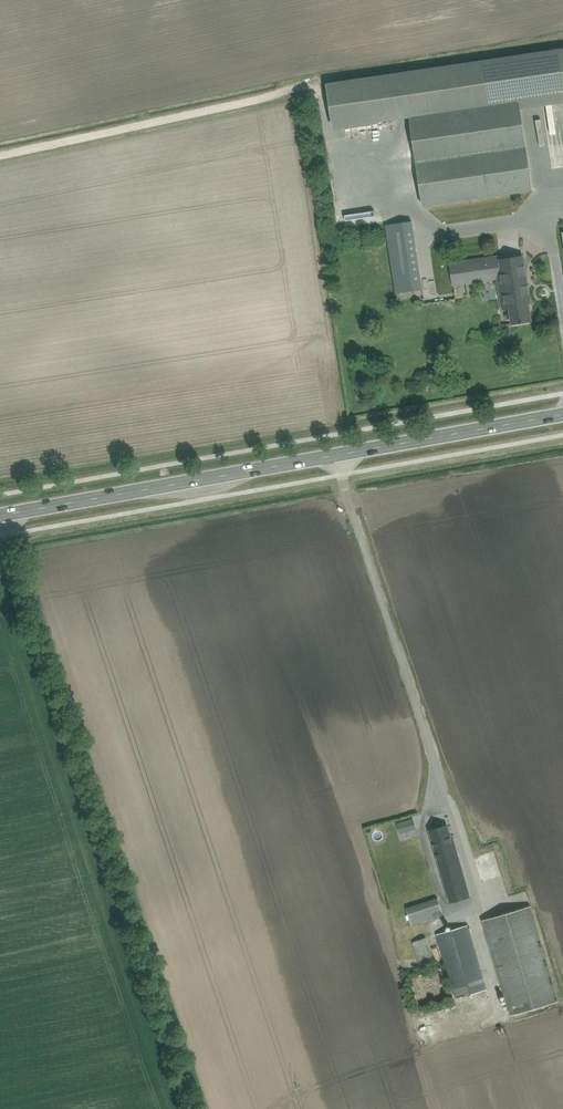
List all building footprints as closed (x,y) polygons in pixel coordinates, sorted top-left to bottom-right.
[(521,109),(562,103),(562,49),(327,84),(333,129),(410,118),(411,127),(521,109)] [(534,191),(521,109),(411,127),(423,207),(534,191)] [(413,221),(386,225),(396,294),(424,289),(413,221)] [(501,259),(501,258),(500,257),(450,265),(453,285),(503,277),(508,308),(511,307),(513,324),(531,321),(528,303),(530,302),(529,291),(524,259),(523,255),(501,259)] [(407,820),(410,831),(417,829),(414,818),(407,820)] [(430,830),(433,841),(438,857),(448,854),(449,855),(457,852),(454,840),(452,841),(447,825),(430,830)] [(399,834),(401,840),(407,839),(406,832),(399,834)] [(448,854),(438,857),(451,903),(470,898),(457,852),(449,855),(448,854)] [(444,915),(438,897),(406,908),(412,926),(444,915)] [(482,920),(511,1016),(559,1001),(531,906),(482,920)] [(469,925),(437,934),(456,999),(488,989),(469,925)] [(426,938),(412,943),(422,968),(436,963),(426,938)]
